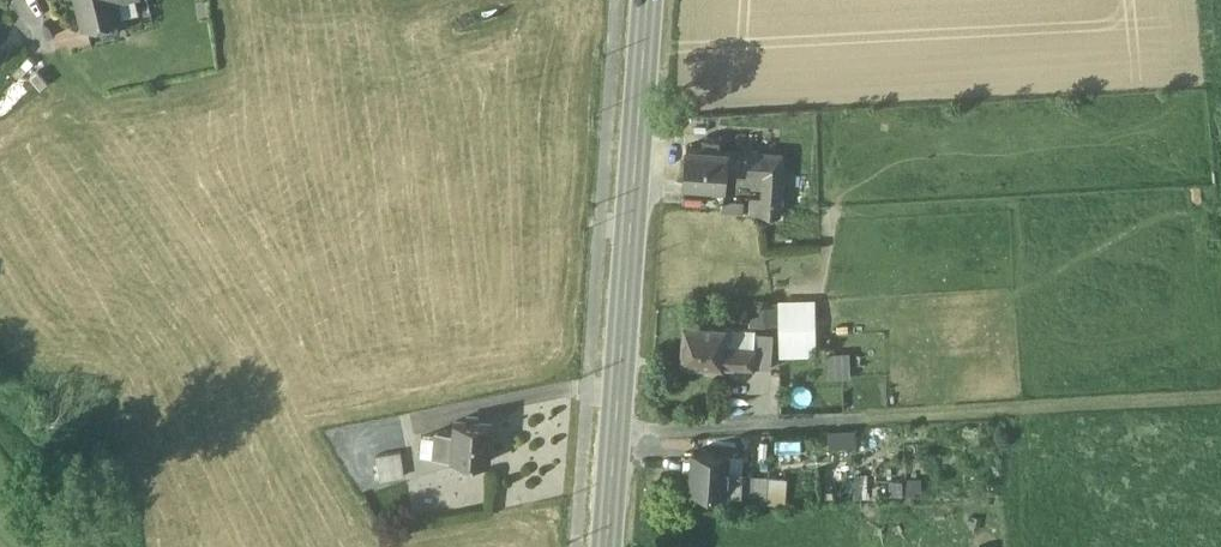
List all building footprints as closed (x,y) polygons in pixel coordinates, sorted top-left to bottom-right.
[(85,24),(89,23),(117,17),(120,16),(117,0),(79,0),(85,24)] [(117,17),(89,23),(93,37),(120,31),(117,17)] [(719,141),(704,140),(704,148),(686,147),(684,183),(724,186),(726,171),(727,150),(718,149),(719,141)] [(782,154),(727,150),(726,171),(764,174),(763,198),(763,200),(779,201),(782,154)] [(763,198),(751,197),(750,214),(778,215),(779,201),(763,200),(763,198)] [(781,358),(817,357),(816,302),(779,303),(779,307),(780,325),(781,358)] [(780,325),(779,307),(751,308),(751,326),(780,325)] [(725,328),(684,325),(682,363),(722,366),(722,365),(724,346),(725,328)] [(752,330),(725,328),(724,346),(754,348),(755,334),(752,331),(752,330)] [(773,335),(755,334),(754,348),(755,349),(754,368),(771,369),(773,335)] [(754,348),(724,346),(722,365),(754,368),(755,349),(754,348)] [(493,425),(454,422),(453,432),(451,458),(490,461),(493,425)] [(834,476),(857,474),(855,428),(832,429),(834,476)] [(453,432),(437,431),(436,437),(435,457),(451,458),(453,432)] [(436,437),(422,436),(421,456),(435,457),(436,437)] [(401,452),(376,456),(380,480),(405,476),(401,452)] [(729,454),(693,452),(690,491),(726,493),(728,471),(729,454)] [(742,472),(728,471),(726,493),(739,494),(741,494),(742,474),(742,472)] [(768,476),(742,474),(741,494),(739,494),(739,506),(766,504),(768,476)]
